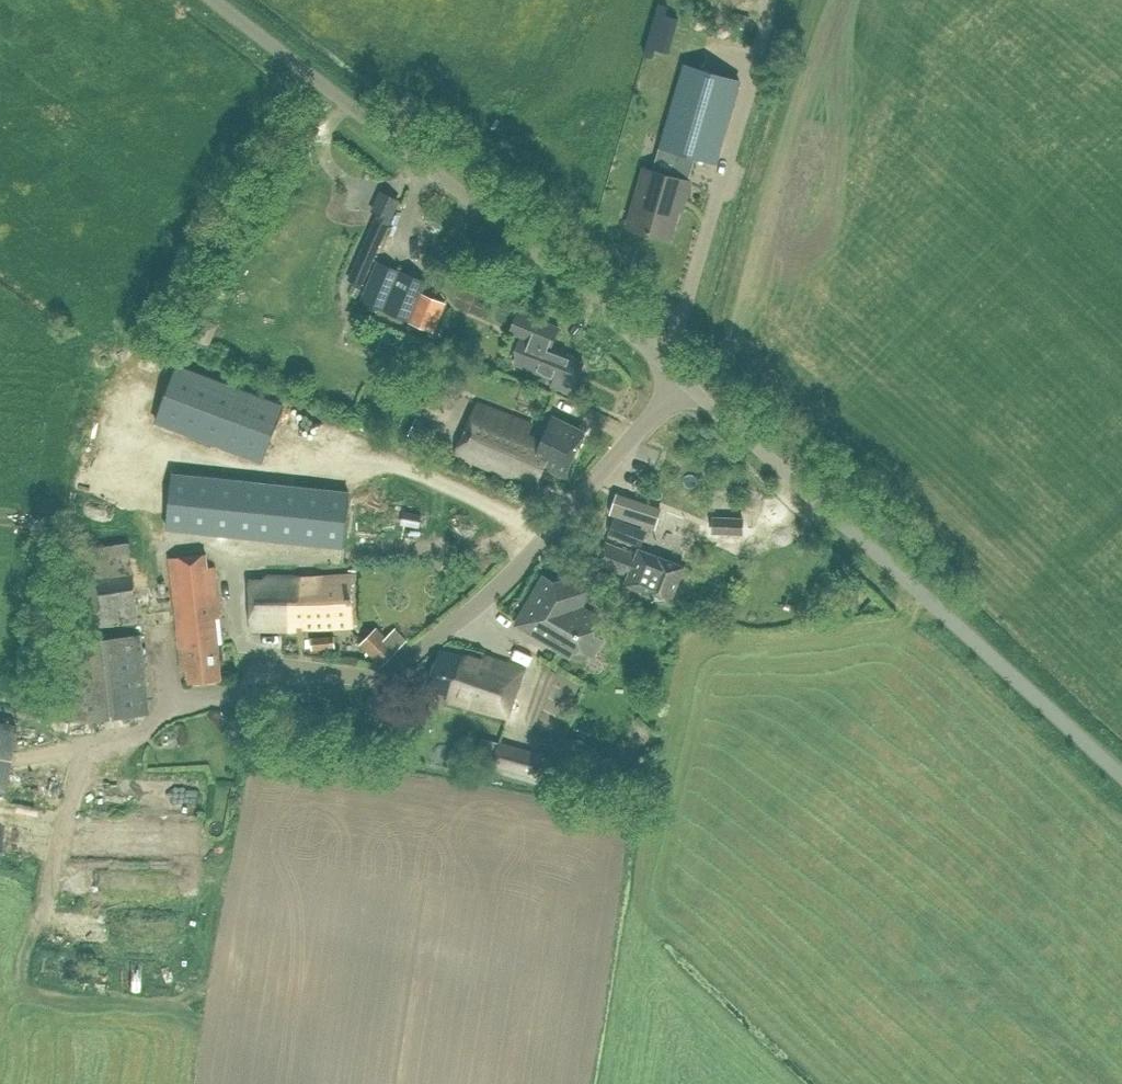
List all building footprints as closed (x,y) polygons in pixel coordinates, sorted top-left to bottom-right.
[(660,151),(694,161),(695,157),(715,163),(739,80),(685,64),(661,147),(660,151)] [(683,198),(694,161),(660,151),(655,169),(644,166),(632,207),(636,208),(630,226),(669,238),(681,197),(683,198)] [(364,283),(394,213),(381,207),(349,277),(364,283)] [(351,244),(362,248),(369,227),(358,223),(351,244)] [(378,259),(362,298),(385,307),(384,309),(411,320),(423,289),(428,279),(378,259)] [(433,328),(445,299),(423,289),(411,320),(433,328)] [(574,383),(583,360),(573,357),(574,355),(551,346),(559,326),(518,310),(511,331),(531,339),(521,364),(554,377),(552,384),(570,391),(573,383),(574,383)] [(260,462),(282,404),(178,364),(156,422),(260,462)] [(420,411),(446,419),(452,398),(426,390),(420,411)] [(548,432),(479,401),(457,450),(535,486),(545,463),(565,472),(585,428),(556,415),(548,432)] [(342,548),(349,491),(173,472),(167,529),(342,548)] [(659,508),(615,494),(610,512),(654,526),(659,508)] [(405,522),(418,525),(420,514),(407,511),(405,522)] [(744,532),(745,515),(712,514),(712,531),(744,532)] [(641,543),(646,529),(614,516),(608,531),(641,543)] [(90,626),(139,621),(130,540),(96,544),(81,548),(83,561),(90,626)] [(631,552),(605,542),(597,563),(629,575),(626,583),(646,590),(646,592),(671,601),(684,563),(661,555),(634,545),(631,552)] [(190,554),(189,549),(177,550),(178,555),(170,556),(171,558),(164,558),(165,574),(172,573),(182,667),(188,666),(189,679),(222,675),(218,640),(223,640),(219,611),(220,611),(215,565),(207,566),(206,552),(190,554)] [(351,623),(348,572),(320,574),(307,575),(303,573),(252,573),(252,626),(296,626),(296,624),(324,625),(351,623)] [(590,587),(566,574),(564,577),(555,581),(544,574),(517,622),(554,643),(553,644),(571,654),(574,649),(584,648),(593,653),(601,638),(595,634),(596,627),(601,618),(579,606),(590,587)] [(376,626),(361,642),(382,663),(398,647),(376,626)] [(76,719),(150,710),(141,632),(67,641),(76,719)] [(313,646),(336,645),(335,634),(312,635),(313,646)] [(57,691),(69,690),(64,646),(53,648),(57,691)] [(482,659),(440,649),(428,688),(449,695),(448,698),(507,716),(522,666),(484,654),(482,659)] [(391,702),(337,698),(335,726),(389,731),(391,702)] [(3,789),(15,724),(0,721),(0,789),(3,789)] [(536,777),(545,752),(498,739),(491,764),(536,777)] [(111,972),(132,972),(132,962),(110,962),(111,972)]
